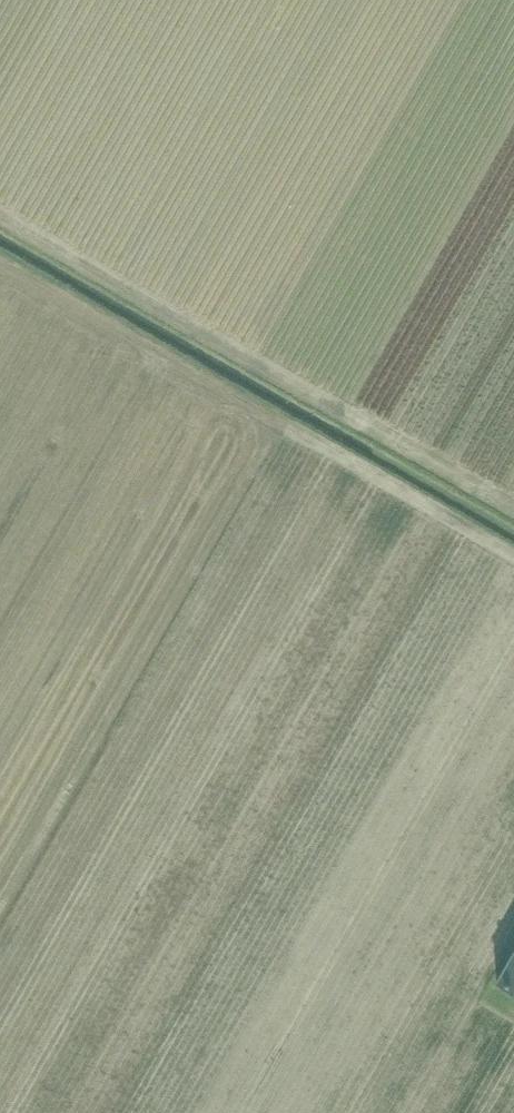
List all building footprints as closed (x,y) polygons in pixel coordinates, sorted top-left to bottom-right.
[(495,981),(513,992),(513,948),(495,981)]
